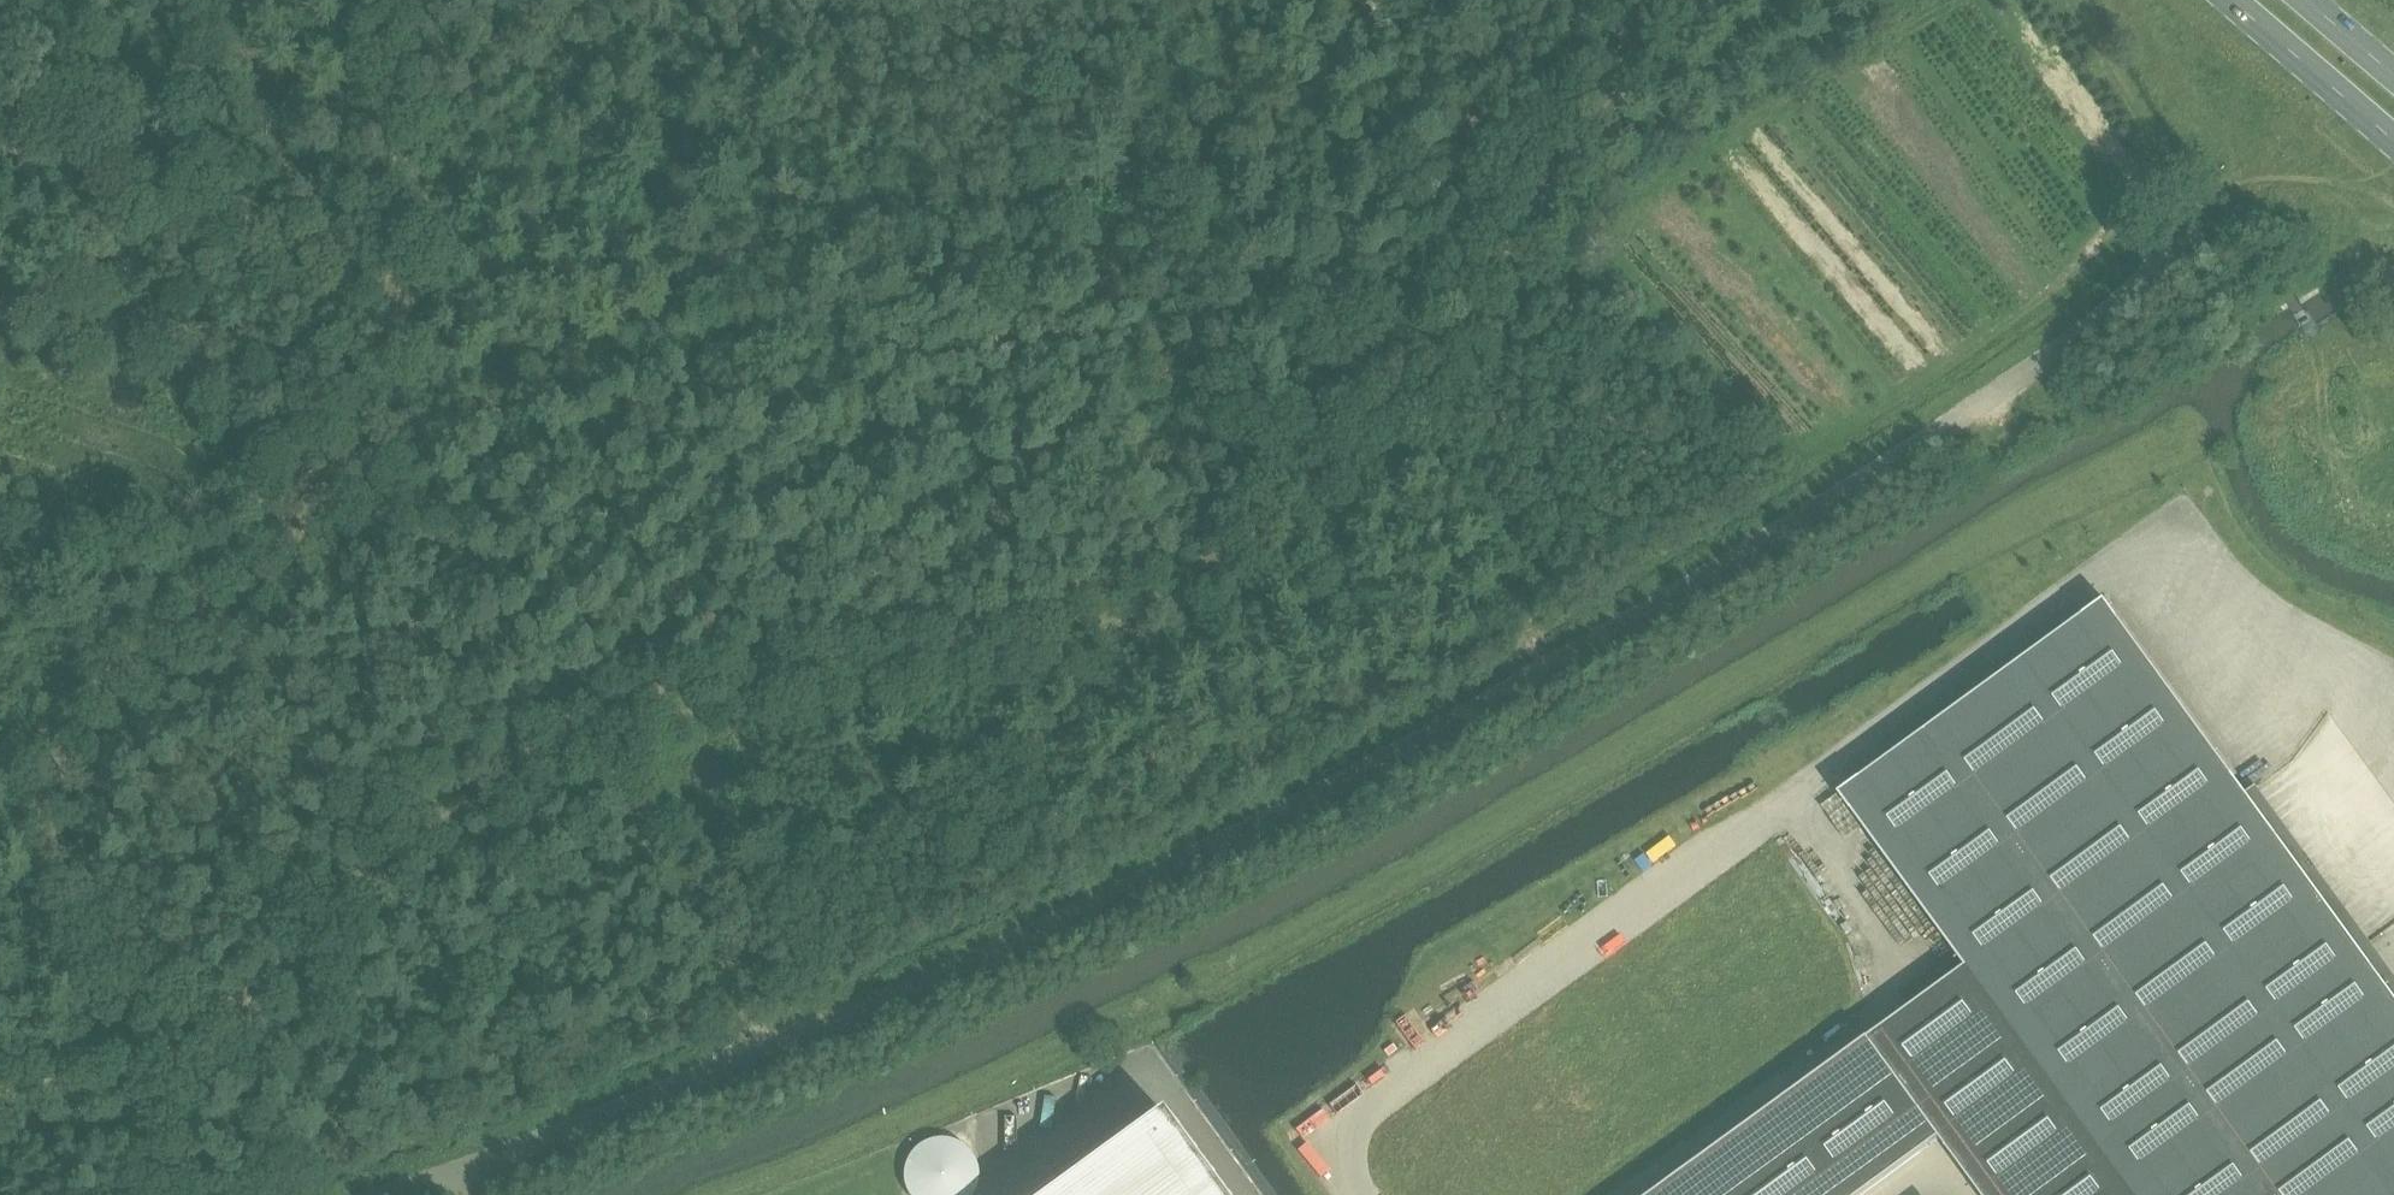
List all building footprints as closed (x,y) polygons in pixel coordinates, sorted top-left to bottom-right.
[(2105,599),(1839,793),(1852,810),(2122,1181),(2132,1194),(2393,1194),(2393,996),(2105,599)] [(1161,1108),(1041,1194),(1224,1194),(1161,1108)]
